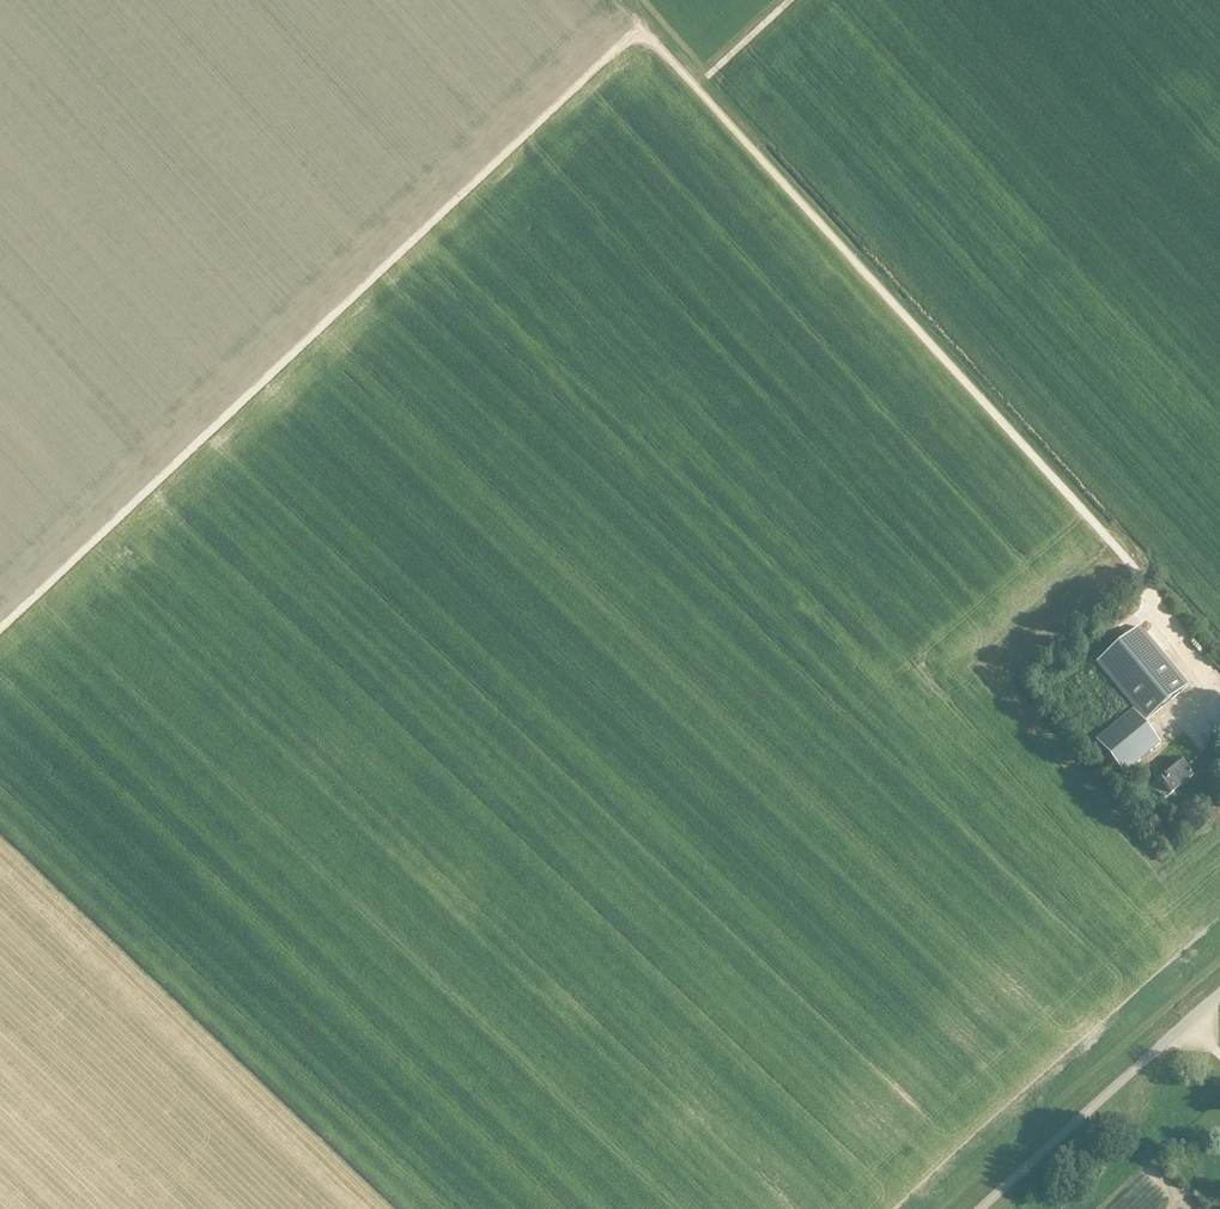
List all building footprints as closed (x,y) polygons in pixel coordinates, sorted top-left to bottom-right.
[(1096,663),(1145,722),(1187,686),(1138,627),(1096,663)] [(1095,741),(1123,774),(1160,743),(1132,710),(1095,741)] [(1179,760),(1157,778),(1170,793),(1192,776),(1179,760)]
